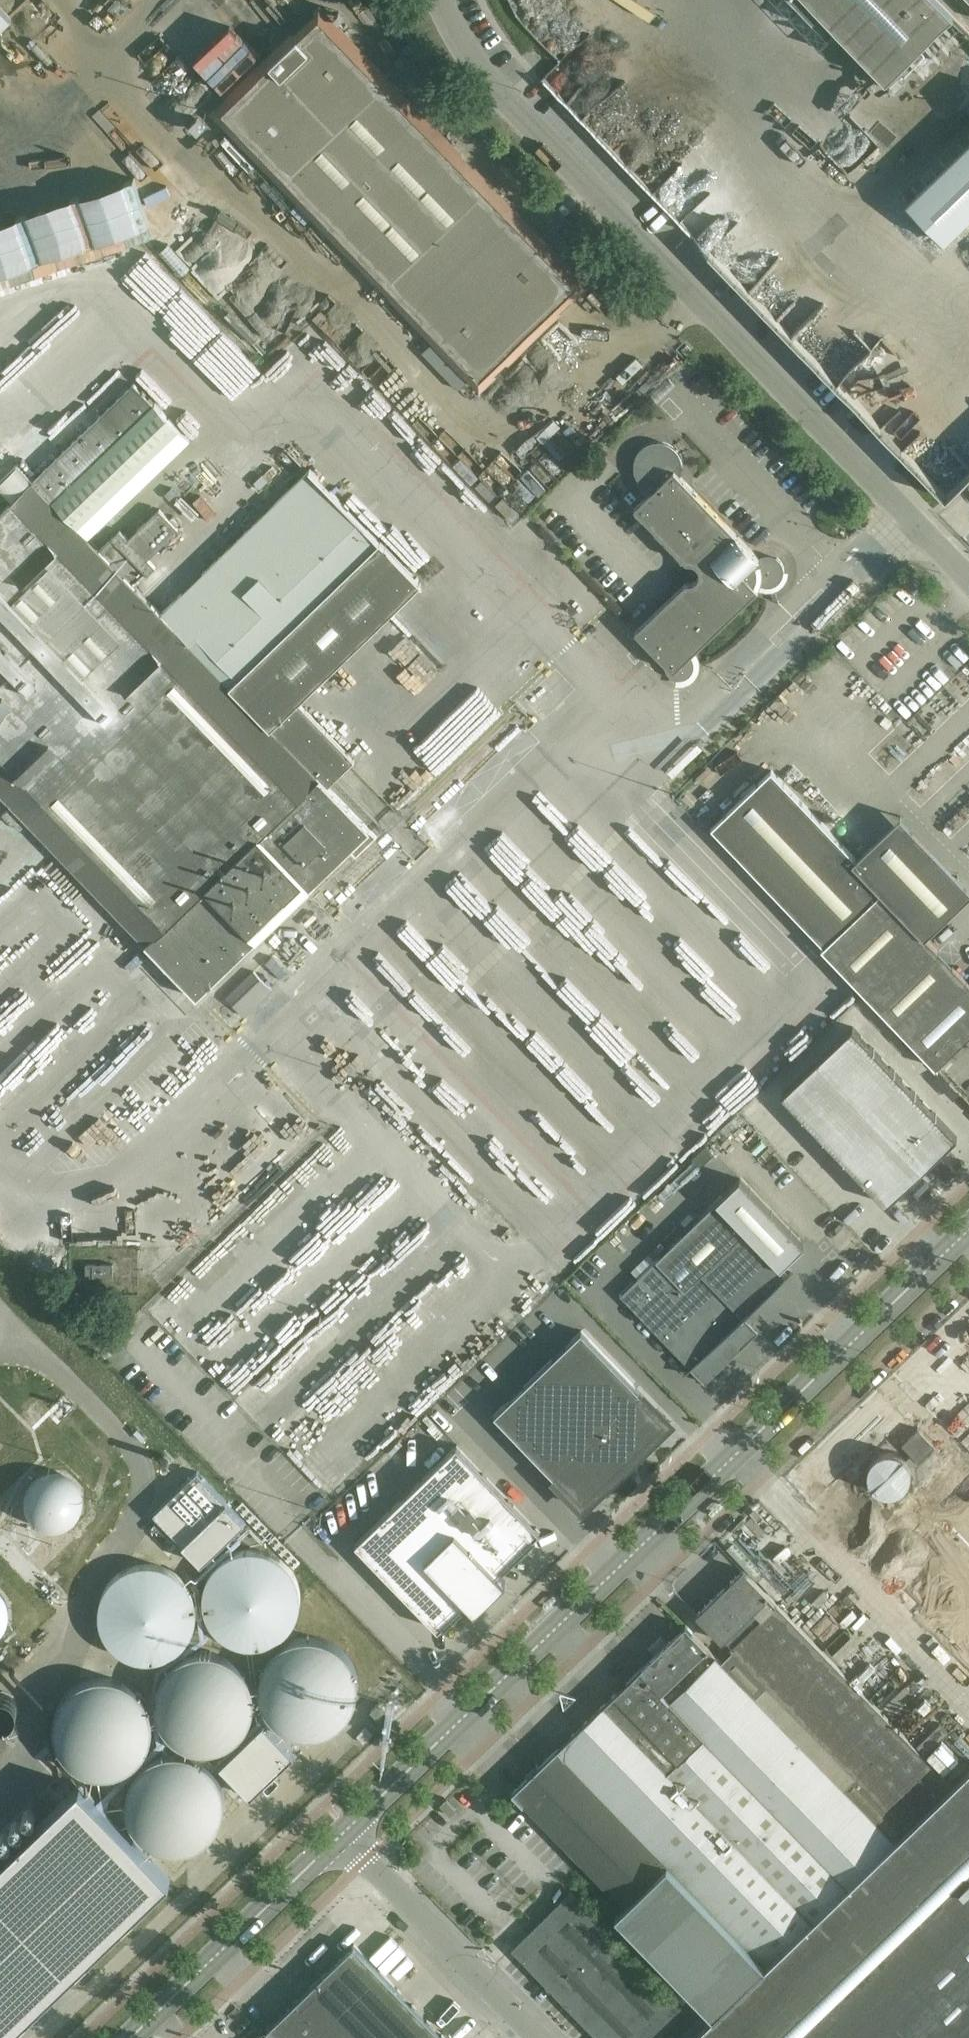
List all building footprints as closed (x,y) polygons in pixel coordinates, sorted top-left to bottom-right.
[(342,0),(314,0),(312,2),(327,15),(342,0)] [(938,0),(808,0),(886,81),(953,16),(938,0)] [(0,6),(0,25),(9,16),(0,6)] [(479,386),(585,285),(319,9),(214,111),(479,386)] [(907,200),(945,240),(968,217),(968,141),(907,200)] [(59,287),(106,271),(95,242),(49,259),(59,287)] [(112,269),(133,264),(131,255),(110,261),(112,269)] [(51,273),(3,283),(6,300),(54,291),(51,273)] [(362,816),(330,783),(354,760),(297,701),(420,584),(380,543),(309,469),(161,612),(136,586),(156,567),(148,558),(184,523),(174,511),(167,517),(159,508),(128,538),(120,529),(100,548),(89,536),(190,440),(134,382),(34,479),(32,477),(31,478),(17,464),(0,480),(0,490),(9,500),(0,508),(0,792),(13,805),(3,814),(12,824),(15,822),(22,829),(29,821),(199,997),(351,850),(357,856),(377,837),(370,829),(372,827),(362,816)] [(580,441),(564,455),(581,474),(598,460),(580,441)] [(638,480),(640,482),(650,492),(634,508),(686,561),(689,561),(694,563),(696,564),(699,567),(700,570),(699,574),(699,577),(696,580),(693,582),(689,583),(686,582),(635,631),(673,671),(674,670),(682,679),(683,679),(686,678),(687,678),(689,676),(690,675),(692,673),(693,670),(693,669),(694,668),(694,666),(694,665),(694,662),(693,660),(692,658),(691,656),(690,655),(762,586),(763,586),(765,587),(767,587),(769,587),(772,586),(774,586),(775,585),(777,584),(778,583),(779,582),(781,580),(782,579),(783,577),(783,576),(783,574),(784,573),(784,572),(784,569),(784,568),(783,566),(782,564),(781,562),(781,561),(779,559),(777,558),(775,556),(773,556),(771,555),(768,555),(766,555),(763,555),(761,556),(759,557),(675,470),(682,464),(682,462),(681,459),(681,458),(679,455),(678,452),(676,450),(675,449),(672,447),(671,446),(668,444),(667,444),(664,443),(662,442),(661,442),(658,442),(655,442),(653,442),(650,443),(647,444),(644,446),(643,447),(641,449),(640,450),(638,452),(637,454),(636,455),(635,458),(635,459),(634,462),(634,464),(634,467),(634,469),(635,472),(635,473),(636,476),(637,477),(638,480)] [(451,462),(464,473),(479,455),(465,444),(451,462)] [(526,496),(542,513),(564,492),(548,476),(526,496)] [(198,531),(206,523),(186,505),(178,514),(198,531)] [(514,512),(503,526),(519,539),(530,525),(514,512)] [(570,609),(594,635),(612,619),(588,593),(570,609)] [(399,722),(441,678),(403,643),(374,673),(400,698),(388,711),(399,722)] [(929,1060),(936,1067),(968,1036),(968,983),(925,937),(968,895),(968,888),(900,816),(856,859),(771,770),(711,827),(825,946),(822,949),(901,1031),(929,1060)] [(404,793),(411,803),(426,792),(419,782),(404,793)] [(253,970),(225,996),(244,1016),(272,990),(253,970)] [(782,1094),(886,1204),(957,1137),(853,1027),(782,1094)] [(744,1317),(788,1274),(781,1266),(805,1243),(741,1177),(622,1296),(705,1383),(711,1377),(749,1340),(750,1323),(744,1317)] [(143,1198),(111,1197),(109,1255),(141,1256),(143,1198)] [(114,1276),(113,1264),(86,1264),(86,1276),(114,1276)] [(669,1420),(582,1330),(494,1415),(581,1505),(580,1505),(582,1507),(671,1422),(669,1420)] [(911,1454),(906,1458),(908,1465),(911,1467),(917,1460),(919,1462),(935,1446),(918,1428),(902,1444),(911,1454)] [(439,1630),(468,1602),(476,1611),(477,1609),(475,1607),(502,1580),(505,1583),(506,1581),(498,1573),(541,1531),(457,1445),(355,1544),(439,1630)] [(246,1521),(198,1471),(153,1514),(201,1564),(246,1521)] [(30,1509),(33,1517),(38,1523),(45,1527),(53,1529),(61,1528),(69,1524),(74,1518),(78,1511),(79,1502),(77,1495),(73,1488),(66,1482),(58,1480),(51,1480),(43,1482),(36,1487),(32,1493),(30,1501),(30,1509)] [(108,1617),(114,1631),(123,1642),(136,1650),(151,1654),(166,1652),(180,1646),(191,1636),(198,1622),(200,1608),(198,1593),(191,1579),(180,1569),(167,1562),(151,1561),(135,1564),(121,1573),(112,1586),(107,1602),(108,1617)] [(256,1658),(271,1654),(283,1645),(292,1632),(296,1617),(295,1602),(289,1587),(279,1576),(265,1568),(250,1565),(234,1568),(221,1575),(210,1586),(204,1600),(202,1615),(206,1630),(214,1643),(226,1653),(241,1658),(256,1658)] [(721,1661),(894,1841),(952,1786),(913,1745),(744,1569),(697,1615),(732,1651),(721,1661)] [(894,1841),(721,1661),(686,1625),(668,1642),(667,1640),(655,1651),(657,1653),(639,1670),(640,1670),(603,1705),(812,1921),(894,1841)] [(263,1695),(267,1709),(275,1721),(286,1730),(300,1734),(315,1733),(328,1727),(338,1717),(345,1704),(346,1690),(343,1676),(335,1664),(323,1655),(312,1651),(300,1651),(288,1654),(278,1661),(270,1670),(265,1681),(263,1695)] [(163,1711),(169,1727),(180,1740),(195,1749),(212,1752),(229,1749),(244,1741),(255,1728),(261,1711),(261,1694),(255,1678),(244,1665),(229,1656),(215,1653),(201,1654),(187,1660),(176,1668),(167,1680),(163,1694),(163,1711)] [(890,1709),(902,1698),(875,1668),(863,1679),(890,1709)] [(63,1748),(71,1762),(83,1773),(98,1779),(114,1780),(130,1775),(143,1766),(152,1753),(156,1737),(155,1721),(149,1706),(137,1694),(123,1687),(108,1685),(94,1687),(80,1694),(70,1704),(63,1718),(60,1732),(63,1748)] [(2,1725),(7,1724),(12,1721),(15,1717),(17,1712),(18,1707),(16,1702),(13,1698),(9,1695),(4,1693),(0,1693),(0,1725),(2,1725)] [(385,1725),(393,1717),(380,1703),(371,1711),(385,1725)] [(812,1921),(603,1705),(585,1722),(584,1720),(572,1731),(574,1733),(513,1792),(624,1907),(617,1914),(714,2015),(812,1921)] [(251,1797),(296,1755),(265,1722),(220,1765),(251,1797)] [(135,1825),(143,1839),(155,1850),(170,1856),(186,1856),(201,1851),(214,1842),(223,1829),(227,1814),(225,1798),(219,1783),(208,1772),(194,1765),(179,1763),(165,1765),(152,1772),(141,1782),(135,1795),(133,1810),(135,1825)] [(952,1786),(894,1841),(812,1921),(714,2015),(691,2037),(968,2037),(968,1769),(952,1786)] [(171,1880),(81,1785),(0,1862),(0,2037),(6,2037),(171,1880)] [(532,1930),(512,1949),(599,2037),(655,2037),(685,2009),(571,1891),(532,1930)] [(355,1944),(267,2029),(276,2037),(445,2037),(355,1944)]
